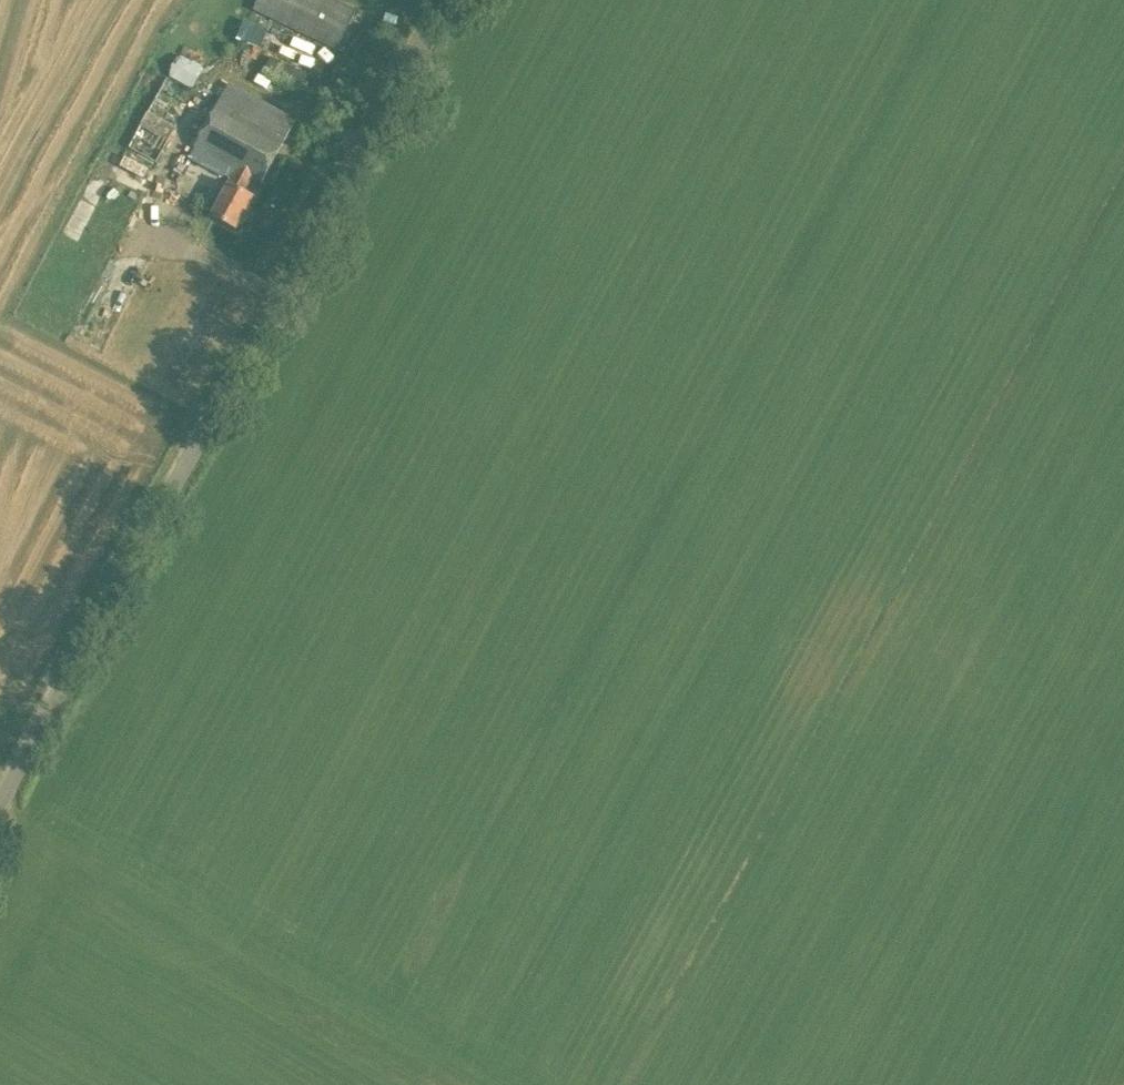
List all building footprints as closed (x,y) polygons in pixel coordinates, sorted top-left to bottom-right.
[(355,10),(335,0),(258,0),(253,9),(335,49),(355,10)] [(266,70),(315,91),(321,77),(272,56),(266,70)] [(177,57),(169,73),(170,73),(194,86),(202,70),(177,57)] [(263,181),(296,119),(230,83),(196,146),(239,169),(213,216),(236,228),(254,194),(244,189),(254,176),(263,181)] [(176,128),(148,112),(129,148),(157,163),(176,128)]
